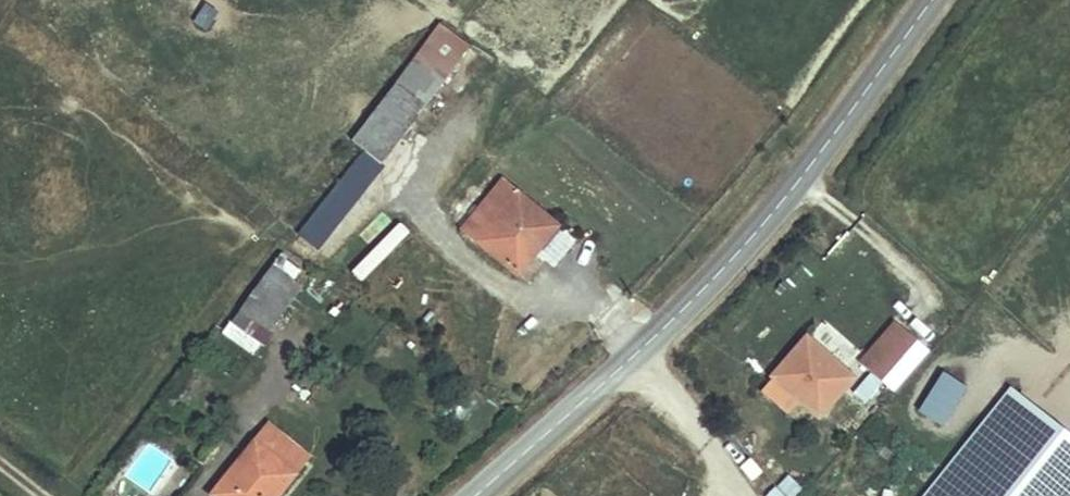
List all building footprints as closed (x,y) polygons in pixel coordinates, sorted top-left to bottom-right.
[(316,258),(468,50),(441,31),(342,167),(354,175),(302,248),(316,258)] [(501,189),(465,241),(527,284),(563,230),(501,189)] [(364,280),(408,231),(397,221),(353,270),(364,280)] [(272,334),(307,289),(277,266),(242,311),(272,334)] [(887,317),(857,365),(899,391),(929,343),(887,317)] [(776,377),(820,414),(851,377),(807,340),(776,377)] [(869,402),(879,380),(864,373),(853,395),(869,402)] [(942,429),(963,393),(935,376),(914,412),(942,429)] [(1017,402),(930,495),(1069,495),(1069,450),(1017,402)] [(308,458),(269,427),(213,495),(279,495),(308,458)] [(767,495),(801,495),(807,486),(782,472),(767,495)]
